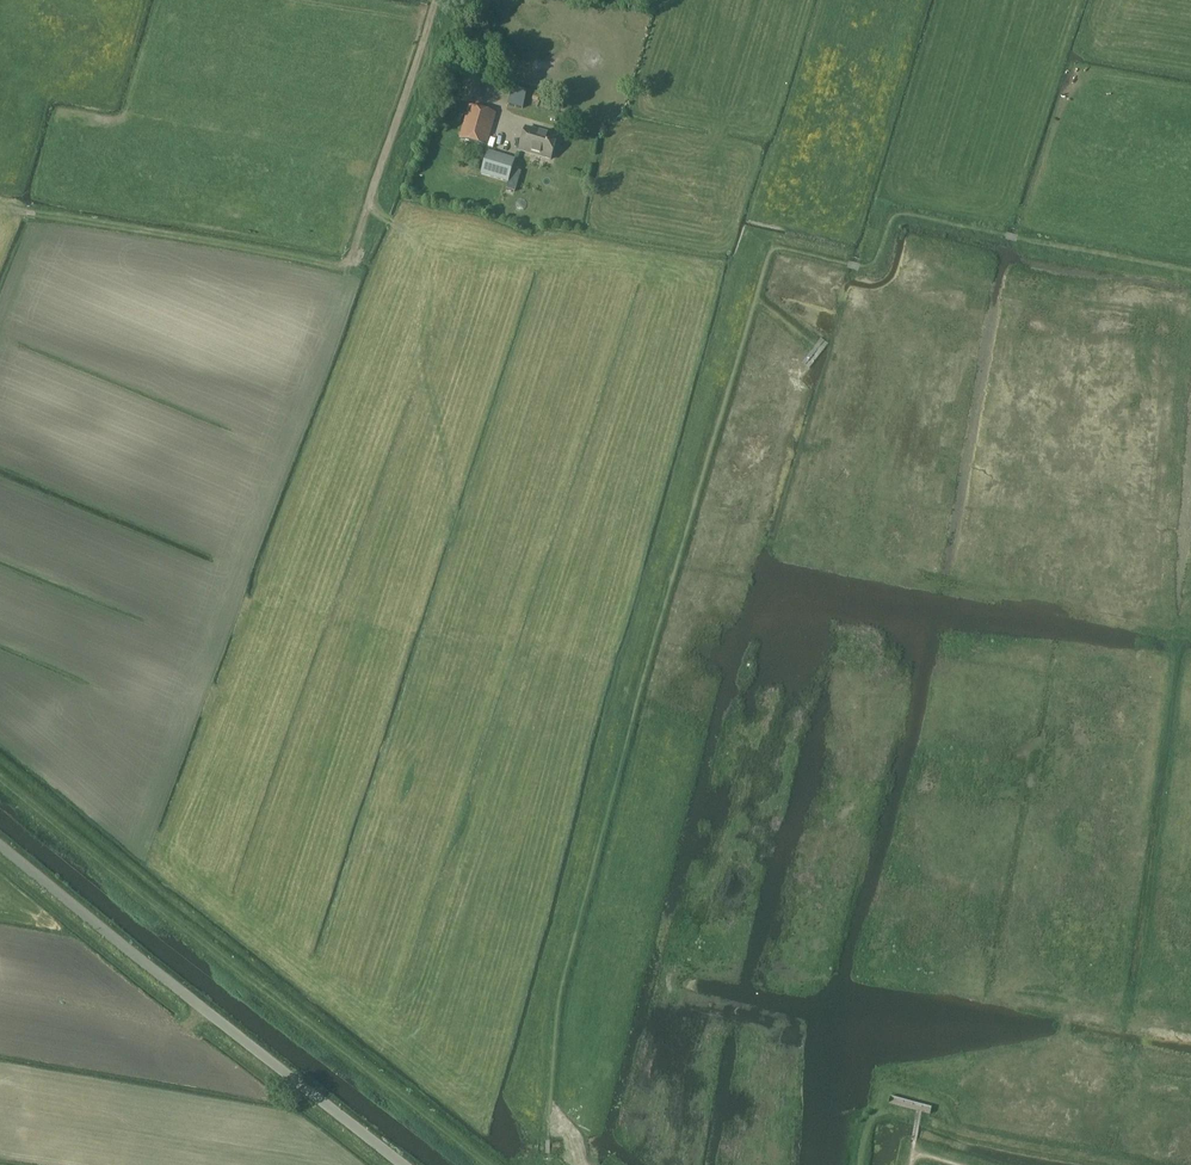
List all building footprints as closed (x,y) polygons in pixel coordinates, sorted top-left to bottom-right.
[(469,105),(459,139),(487,147),(496,113),(469,105)] [(550,159),(557,138),(525,128),(519,150),(550,159)] [(513,161),(487,154),(481,175),(507,183),(513,161)]
